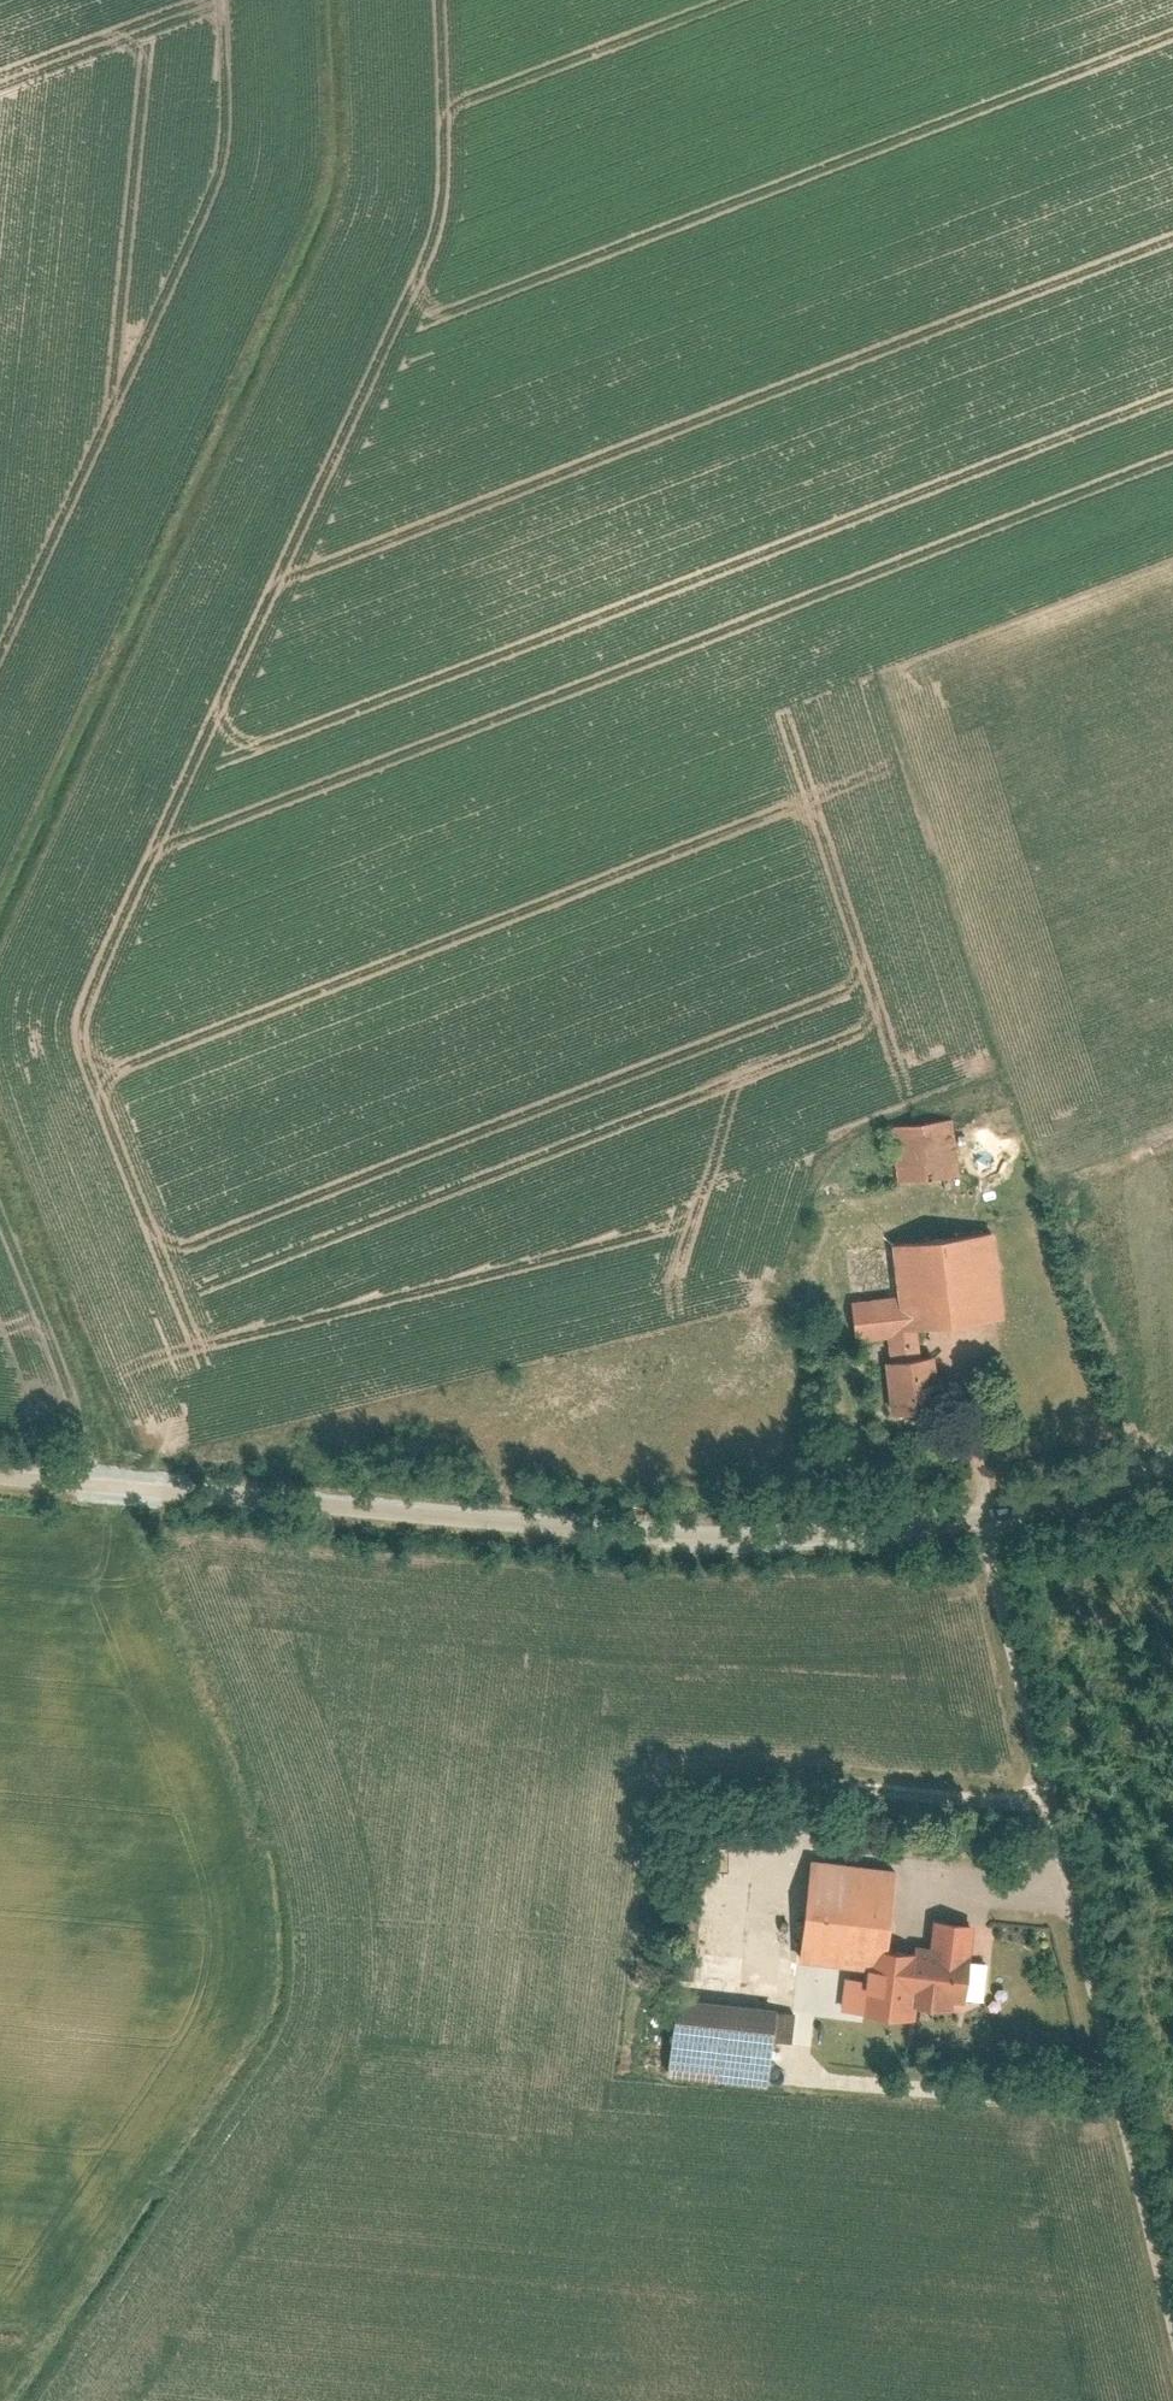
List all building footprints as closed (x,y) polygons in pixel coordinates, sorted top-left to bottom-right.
[(944,1117),(872,1125),(878,1182),(950,1174),(944,1117)] [(987,1230),(876,1241),(881,1293),(835,1298),(839,1341),(869,1338),(876,1412),(929,1407),(920,1325),(996,1317),(987,1230)] [(887,1867),(797,1859),(788,1961),(829,1964),(824,2017),(873,2022),(875,1994),(880,1942),(887,1867)] [(880,1942),(875,1994),(962,2002),(970,1916),(918,1911),(915,1945),(880,1942)] [(771,2006),(673,1993),(663,2066),(760,2080),(771,2006)]
